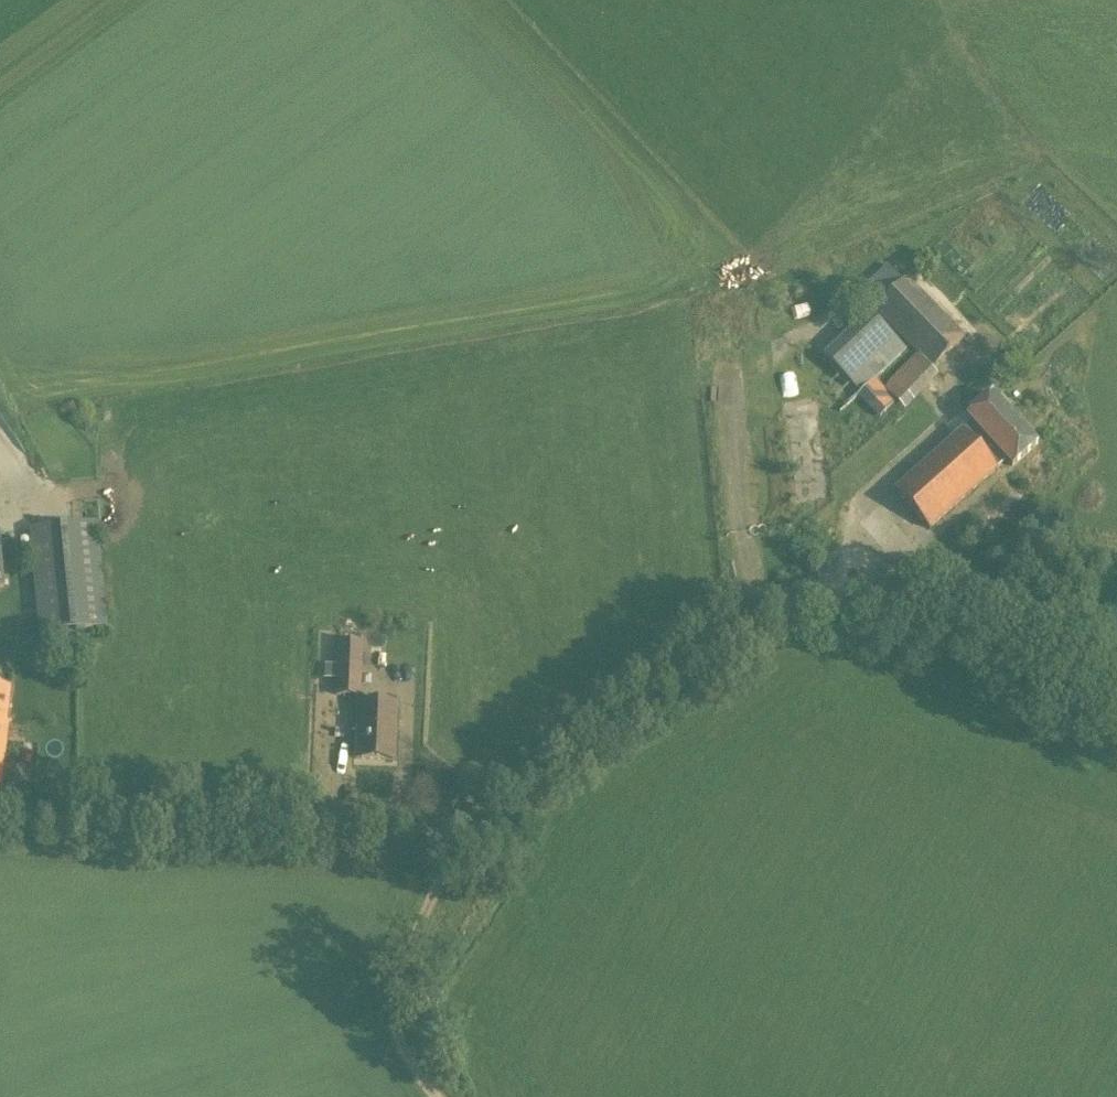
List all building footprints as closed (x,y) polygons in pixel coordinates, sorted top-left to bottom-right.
[(932,369),(966,335),(908,277),(902,282),(887,265),(861,290),(877,305),(872,310),(916,354),(917,353),(932,369)] [(906,351),(869,313),(823,356),(859,395),(856,397),(878,421),(896,403),(875,382),(906,351)] [(965,430),(963,432),(981,449),(990,441),(988,438),(1011,416),(993,395),(967,418),(971,423),(964,429),(965,430)] [(1012,467),(1037,445),(1011,416),(988,438),(990,441),(981,449),(963,432),(895,491),(928,530),(997,469),(1006,461),(1012,467)] [(28,529),(38,634),(105,627),(95,523),(28,529)] [(324,679),(336,680),(335,697),(362,699),(363,643),(337,643),(336,665),(324,664),(324,679)] [(6,723),(10,688),(0,687),(0,788),(8,723),(6,723)] [(395,762),(398,705),(360,704),(357,760),(395,762)]
